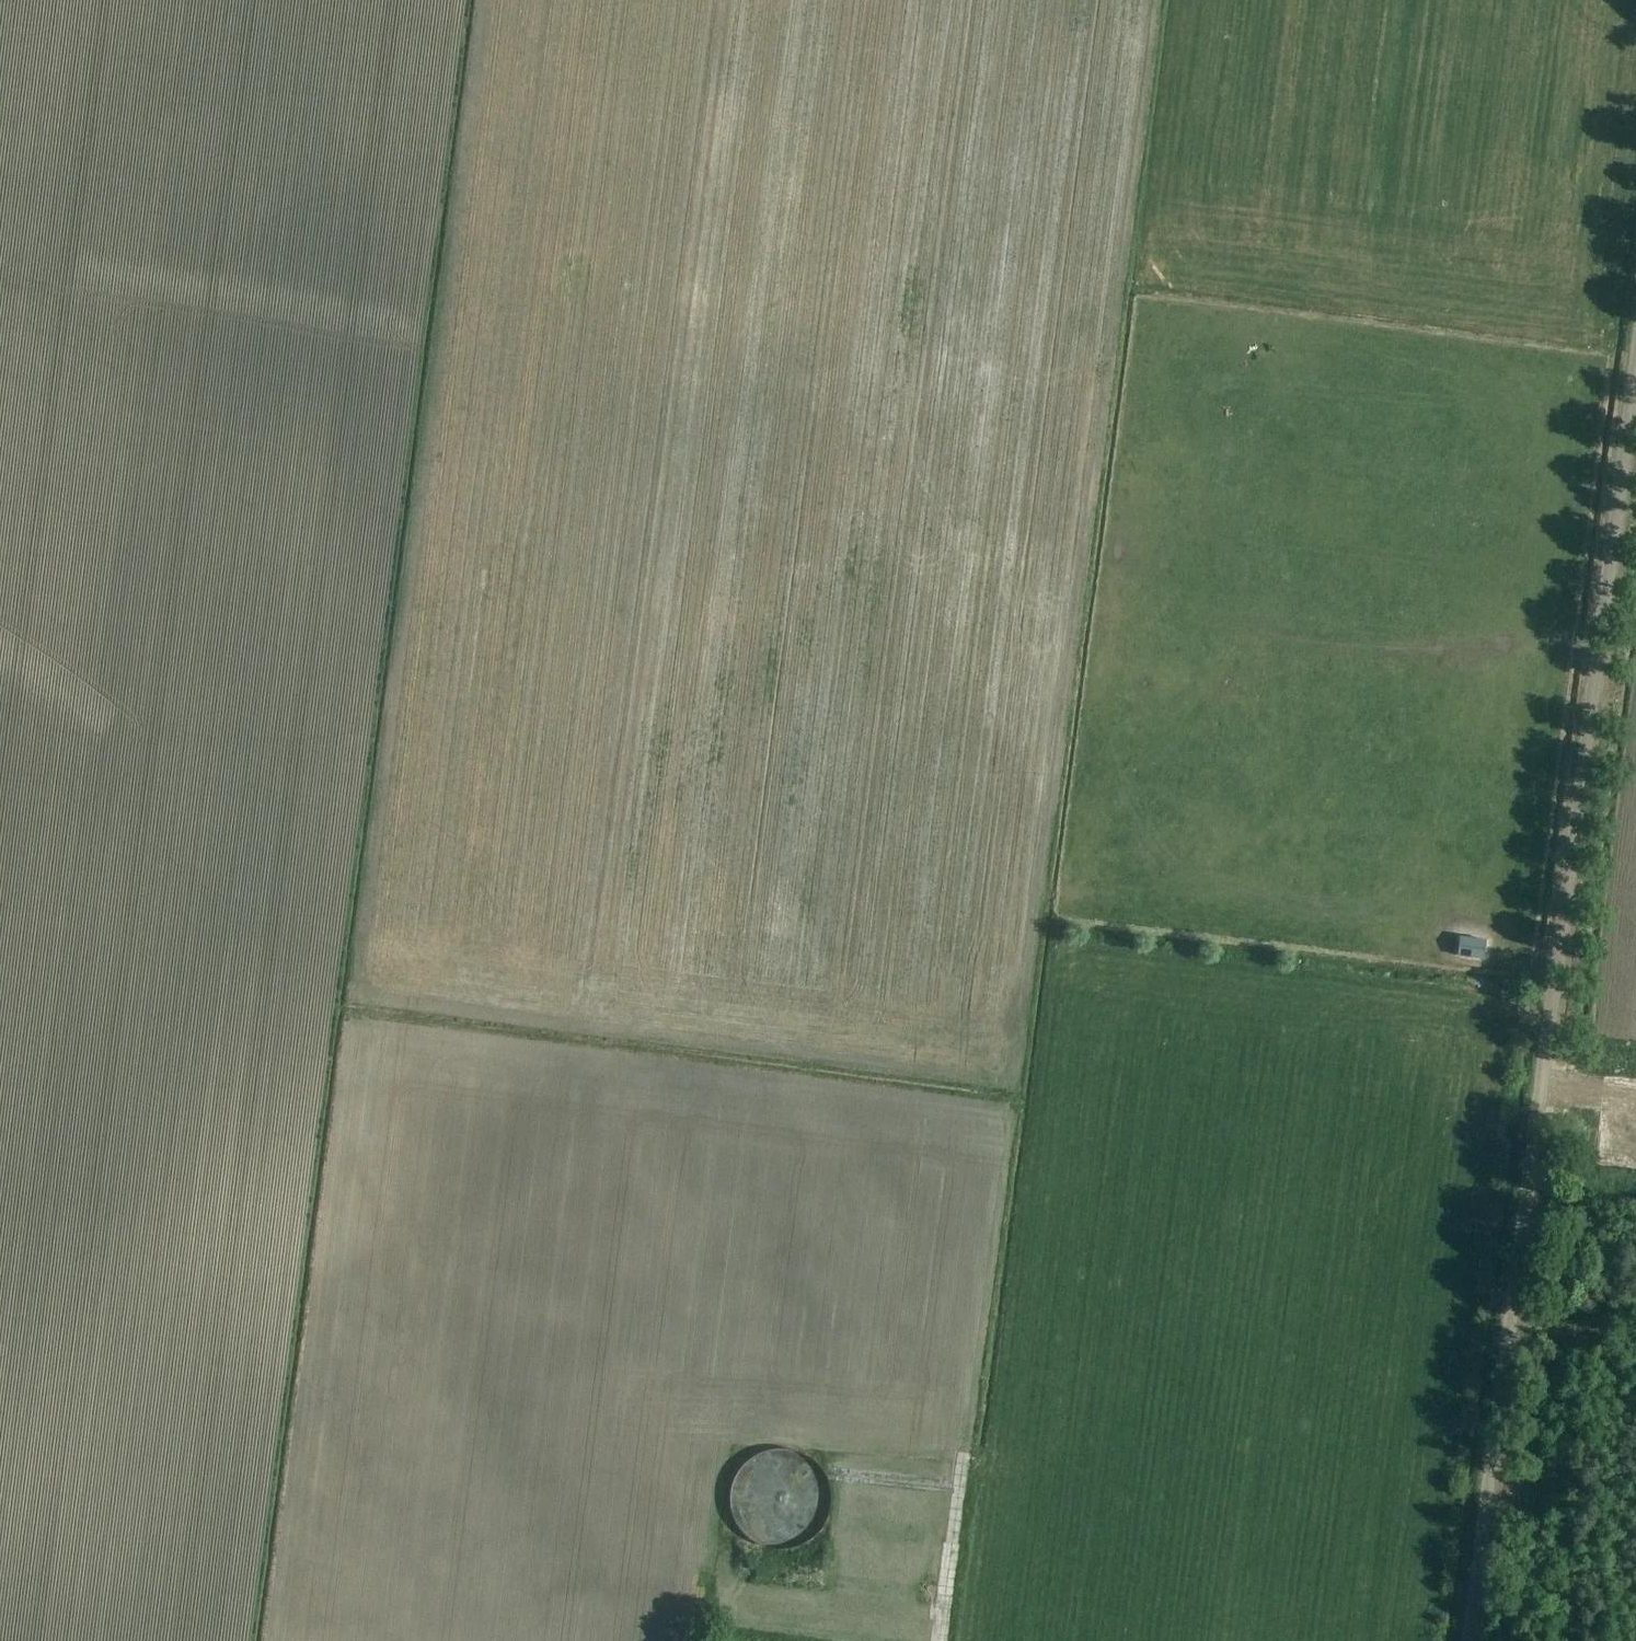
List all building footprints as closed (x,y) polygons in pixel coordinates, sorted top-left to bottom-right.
[(832,1503),(832,1499),(832,1495),(831,1490),(830,1486),(829,1482),(827,1478),(825,1474),(823,1470),(820,1467),(817,1463),(814,1460),(810,1458),(807,1455),(803,1453),(799,1452),(795,1450),(790,1449),(786,1449),(781,1449),(777,1449),(773,1449),(768,1450),(764,1452),(760,1453),(756,1455),(752,1458),(749,1460),(746,1463),(743,1466),(740,1470),(738,1474),(735,1478),(734,1482),(732,1486),(731,1490),(731,1495),(731,1499),(731,1503),(731,1508),(732,1512),(734,1516),(735,1520),(737,1524),(740,1528),(743,1531),(746,1535),(749,1538),(752,1540),(756,1543),(760,1545),(764,1546),(768,1548),(773,1549),(777,1549),(781,1550),(786,1549),(790,1549),(794,1548),(799,1546),(803,1545),(807,1543),(810,1540),(814,1538),(817,1535),(820,1532),(823,1528),(825,1524),(827,1520),(829,1516),(830,1512),(831,1508),(832,1503)]
